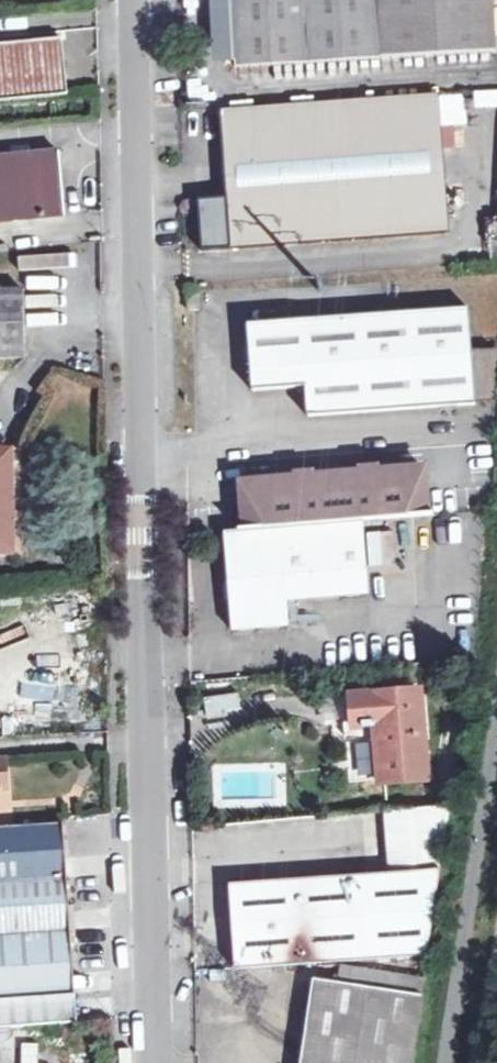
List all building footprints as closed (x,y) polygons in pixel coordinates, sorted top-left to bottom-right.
[(235,68),(384,60),(381,0),(231,0),(235,68)] [(493,0),(381,0),(384,60),(391,59),(496,53),(493,0)] [(70,95),(64,38),(0,45),(0,102),(70,95)] [(459,97),(441,99),(440,94),(221,112),(231,249),(451,231),(444,125),(462,124),(459,97)] [(66,215),(61,153),(0,159),(0,222),(66,215)] [(26,358),(26,291),(0,291),(0,358),(26,358)] [(199,313),(199,292),(186,293),(186,314),(199,313)] [(381,397),(474,389),(468,309),(247,326),(252,392),(304,389),(305,403),(381,397)] [(476,407),(474,389),(381,397),(305,403),(306,418),(476,407)] [(8,551),(7,501),(15,501),(14,453),(0,453),(0,551),(8,551)] [(244,486),(247,532),(351,524),(368,523),(431,517),(428,471),(381,475),(382,480),(298,487),(297,482),(244,486)] [(373,596),(368,523),(351,524),(247,532),(227,534),(235,633),(293,628),(291,603),(373,596)] [(354,727),(377,726),(381,783),(426,780),(420,691),(352,696),(354,727)] [(211,710),(239,705),(237,693),(209,697),(211,710)] [(8,790),(6,760),(0,760),(0,790),(8,790)] [(69,878),(67,825),(0,829),(0,883),(69,878)] [(235,967),(328,959),(428,951),(439,864),(229,881),(235,967)] [(69,878),(0,883),(0,1028),(77,1022),(69,878)] [(337,982),(424,995),(425,980),(341,966),(337,982)] [(424,995),(337,982),(315,979),(302,1062),(414,1062),(416,1052),(424,995)]
